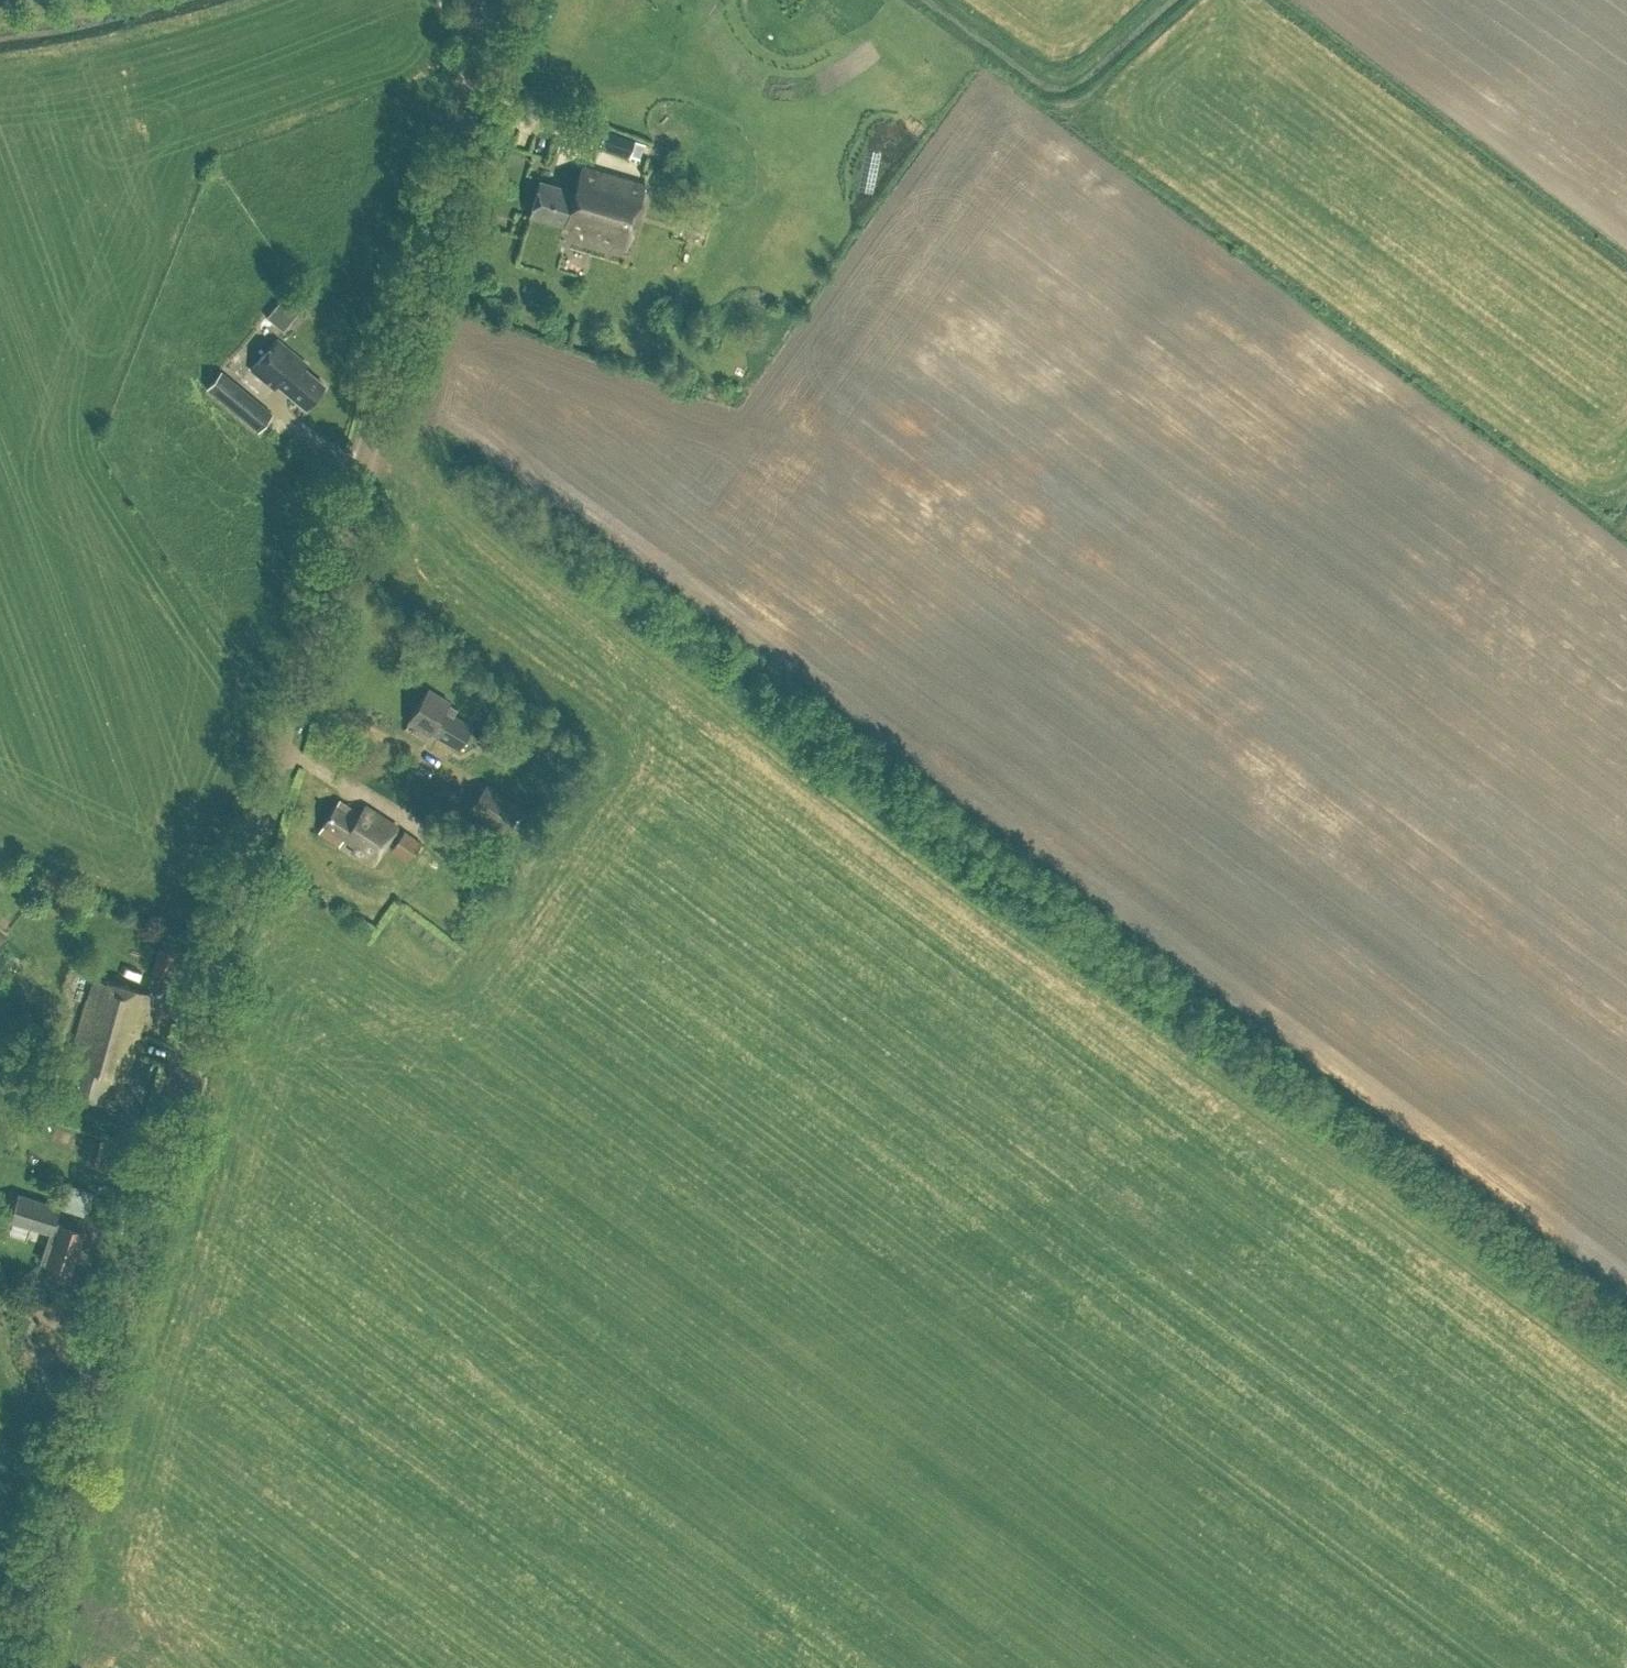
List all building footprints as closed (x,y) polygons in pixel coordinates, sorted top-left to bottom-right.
[(606,129),(600,144),(628,154),(634,139),(606,129)] [(539,180),(529,214),(584,231),(582,236),(624,249),(644,185),(580,166),(572,190),(539,180)] [(598,244),(539,225),(533,243),(580,258),(592,262),(598,244)] [(265,313),(282,326),(298,306),(282,293),(265,313)] [(324,384),(304,368),(307,363),(277,338),(251,368),(274,388),(278,384),(306,407),(324,384)] [(208,388),(258,429),(272,413),(222,371),(208,388)] [(459,748),(472,725),(444,709),(449,701),(426,687),(407,720),(430,734),(431,731),(459,748)] [(476,737),(483,742),(486,744),(483,748),(492,755),(507,735),(488,721),(476,737)] [(485,784),(469,808),(501,831),(518,806),(485,784)] [(338,799),(317,831),(339,846),(343,839),(355,847),(350,854),(370,867),(398,826),(367,805),(360,814),(338,799)] [(390,848),(408,861),(422,842),(404,829),(390,848)] [(159,947),(152,971),(168,975),(175,951),(159,947)] [(127,1080),(135,1051),(131,1050),(135,1036),(139,1037),(152,993),(95,977),(62,1090),(101,1101),(109,1075),(127,1080)] [(70,1184),(64,1206),(85,1212),(92,1191),(70,1184)] [(40,1259),(71,1268),(83,1230),(52,1221),(57,1206),(15,1194),(8,1219),(48,1231),(40,1259)]
